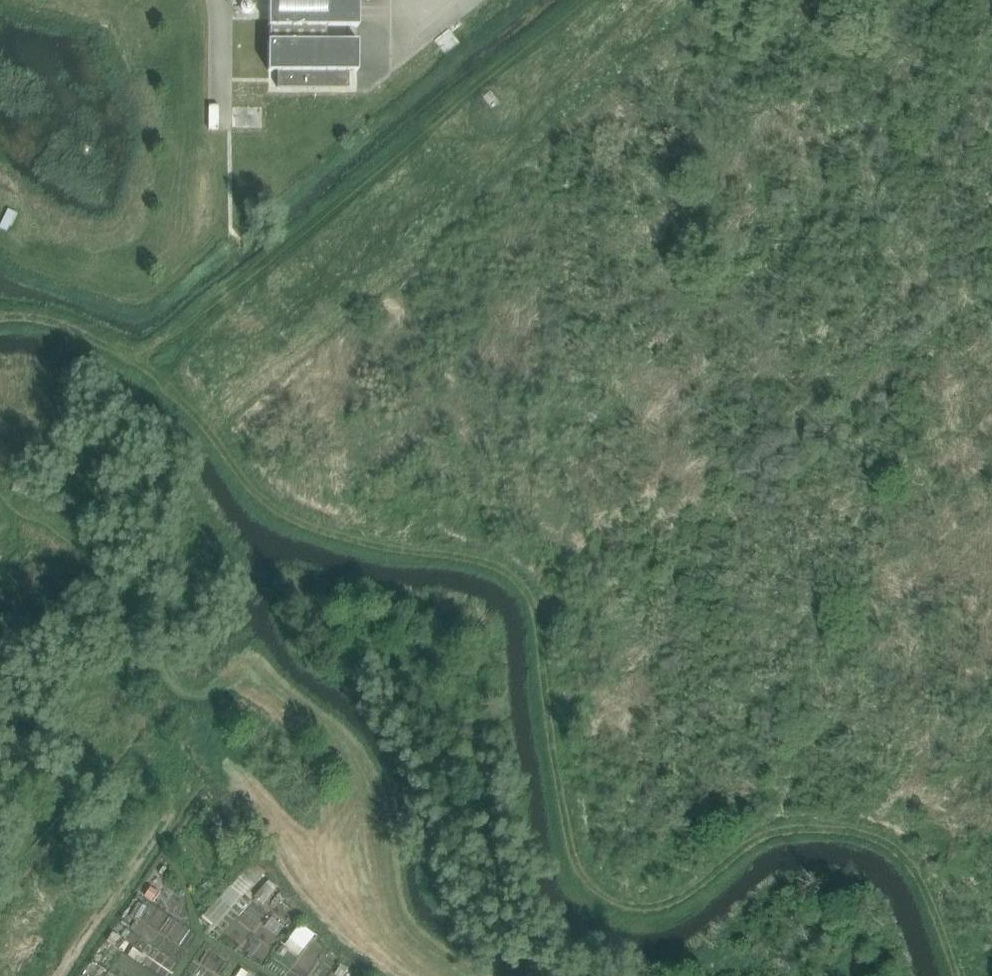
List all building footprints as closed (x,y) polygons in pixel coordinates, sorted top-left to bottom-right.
[(269,19),(269,26),(270,26),(269,70),(278,70),(278,87),(349,87),(350,70),(359,70),(359,40),(326,39),(326,26),(358,25),(358,24),(359,0),(269,0),(269,19)] [(0,226),(0,228),(7,232),(16,213),(8,209),(0,226)] [(282,946),(278,958),(295,964),(299,952),(282,946)]
